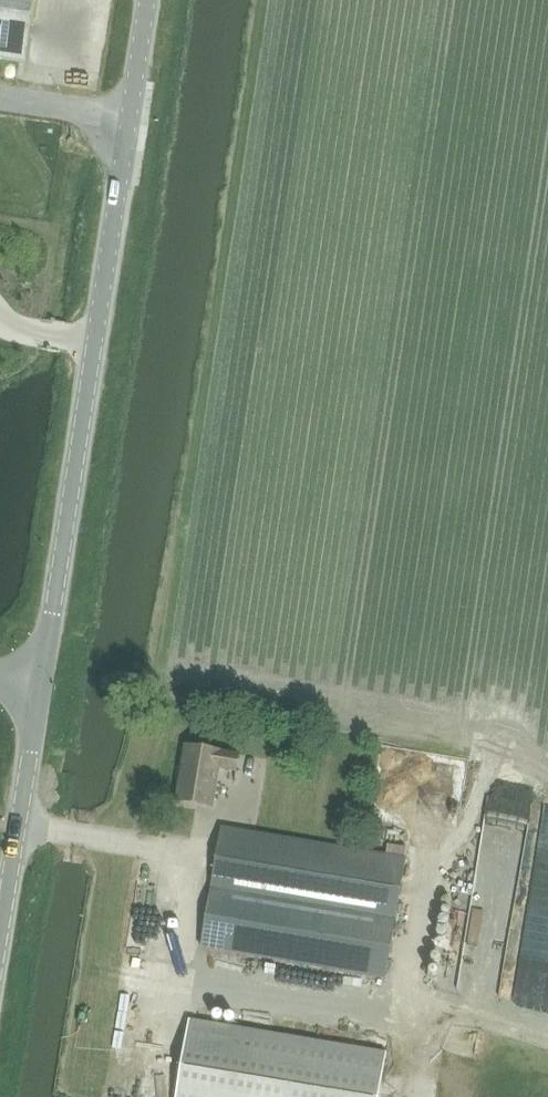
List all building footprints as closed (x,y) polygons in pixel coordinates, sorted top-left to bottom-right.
[(26,63),(36,0),(0,0),(0,59),(26,63)] [(176,801),(213,807),(219,768),(236,770),(238,754),(185,745),(176,801)] [(485,806),(469,930),(509,935),(529,782),(494,777),(492,794),(507,796),(505,808),(485,806)] [(409,833),(412,822),(370,812),(367,823),(409,833)] [(201,947),(385,979),(406,859),(222,827),(201,947)] [(386,1054),(189,1020),(176,1096),(379,1096),(386,1054)]
